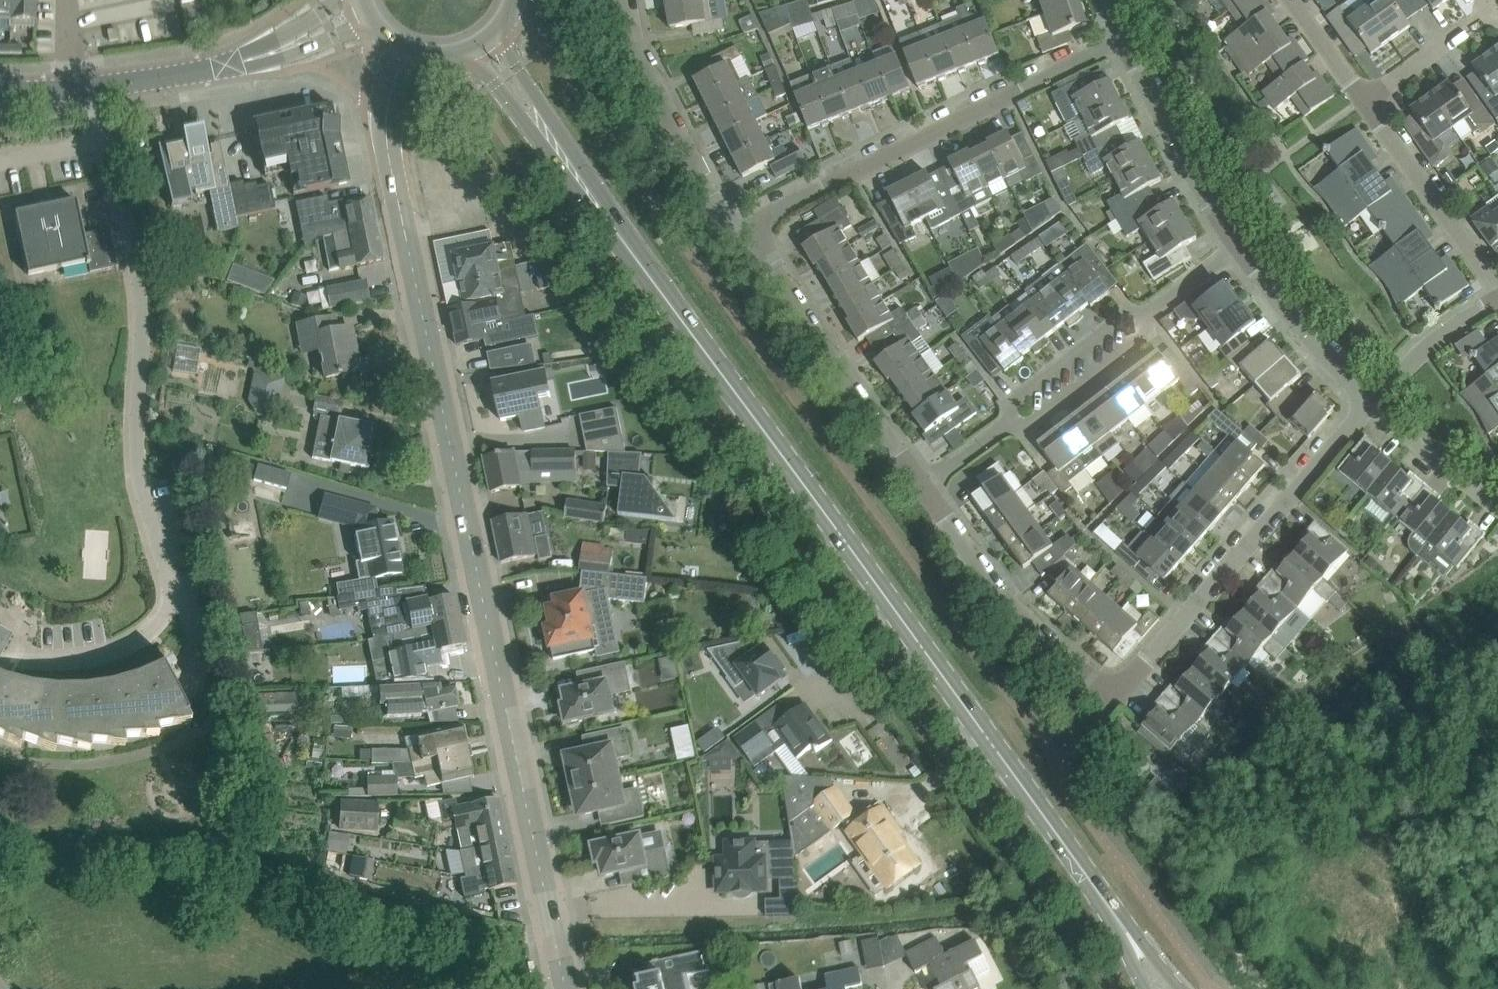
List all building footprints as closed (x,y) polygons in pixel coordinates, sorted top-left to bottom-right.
[(10,0),(0,0),(0,19),(9,19),(10,19),(10,0)] [(34,0),(10,0),(10,19),(9,19),(9,27),(34,27),(34,0)] [(666,6),(670,28),(690,25),(711,21),(714,21),(716,31),(724,29),(722,19),(724,19),(720,0),(702,0),(666,6)] [(786,5),(788,13),(789,17),(810,11),(809,4),(807,0),(804,0),(797,2),(786,5)] [(1045,15),(1079,3),(1078,0),(1040,0),(1045,15)] [(1244,0),(1222,0),(1229,10),(1244,0)] [(1278,29),(1267,13),(1272,9),(1265,0),(1244,0),(1229,10),(1242,28),(1226,40),(1229,45),(1224,49),(1233,61),(1278,29)] [(1335,5),(1332,0),(1319,0),(1327,10),(1335,5)] [(1390,41),(1361,0),(1350,0),(1327,17),(1345,42),(1356,34),(1371,55),(1390,41)] [(1390,41),(1410,27),(1395,6),(1403,0),(1361,0),(1390,41)] [(1447,0),(1426,0),(1433,10),(1447,0)] [(842,6),(832,9),(836,22),(857,16),(852,3),(842,6)] [(1045,15),(1032,20),(1038,37),(1037,37),(1043,54),(1068,44),(1063,33),(1087,25),(1079,3),(1045,15)] [(991,36),(986,21),(968,13),(965,4),(957,8),(961,17),(965,29),(978,62),(979,65),(986,62),(985,59),(999,54),(991,36)] [(786,5),(775,9),(778,20),(789,17),(788,13),(786,5)] [(822,12),(812,15),(815,23),(825,20),(827,28),(837,25),(836,22),(832,9),(822,12)] [(810,11),(789,17),(790,21),(792,25),(793,29),(804,26),(813,23),(815,23),(812,15),(810,11)] [(752,15),(738,21),(744,33),(758,29),(752,15)] [(772,22),(765,25),(769,35),(777,31),(792,25),(790,21),(789,17),(778,20),(772,22)] [(965,67),(978,62),(965,29),(961,17),(940,25),(958,70),(959,73),(966,70),(965,67)] [(945,75),(958,70),(940,25),(920,33),(938,78),(939,81),(946,78),(945,75)] [(109,40),(118,39),(117,28),(107,30),(109,40)] [(1280,81),(1304,64),(1303,63),(1308,60),(1295,41),(1290,45),(1278,29),(1233,61),(1242,74),(1247,70),(1250,75),(1267,63),(1279,80),(1280,81)] [(925,83),(938,78),(920,33),(899,42),(917,86),(918,86),(919,89),(926,86),(925,83)] [(0,44),(0,52),(9,53),(9,44),(0,44)] [(22,53),(22,45),(9,44),(9,53),(22,53)] [(741,81),(749,78),(749,77),(751,76),(741,56),(742,55),(736,45),(729,49),(734,59),(694,79),(704,99),(736,83),(737,84),(741,82),(741,81)] [(1492,52),(1472,66),(1486,85),(1476,92),(1496,120),(1497,119),(1497,60),(1492,52)] [(760,57),(766,70),(775,66),(769,53),(760,57)] [(910,89),(903,71),(897,56),(876,64),(889,97),(902,92),(903,95),(910,92),(909,89),(910,89)] [(870,108),(869,105),(856,72),(851,59),(831,66),(836,80),(849,113),(862,108),(863,111),(870,108)] [(890,100),(889,97),(876,64),(856,72),(869,105),(882,100),(883,103),(890,100)] [(1292,98),(1293,100),(1305,117),(1334,96),(1320,76),(1315,80),(1304,64),(1280,81),(1279,80),(1262,92),(1275,110),(1292,98)] [(849,113),(836,80),(831,66),(811,74),(829,121),(842,116),(843,119),(850,116),(849,113)] [(830,124),(829,121),(811,74),(790,83),(801,111),(808,129),(822,124),(823,126),(830,124)] [(775,88),(782,85),(779,76),(771,79),(775,88)] [(1074,122),(1119,100),(1109,80),(1092,89),(1086,77),(1052,94),(1060,112),(1076,104),(1082,118),(1074,122)] [(714,119),(758,96),(749,78),(741,81),(741,82),(737,84),(736,83),(704,99),(702,100),(705,107),(708,106),(714,119)] [(1449,82),(1430,96),(1453,128),(1465,120),(1472,131),(1477,128),(1479,130),(1492,121),(1472,93),(1462,100),(1449,82)] [(778,97),(786,94),(782,85),(775,88),(778,97)] [(756,122),(755,120),(767,114),(758,96),(714,119),(711,120),(715,127),(717,126),(723,138),(756,122)] [(1430,96),(1410,110),(1425,131),(1414,139),(1434,167),(1448,156),(1437,140),(1453,128),(1430,96)] [(1083,157),(1117,140),(1111,129),(1129,120),(1119,100),(1074,122),(1081,136),(1074,140),(1083,157)] [(277,116),(288,171),(293,195),(348,183),(342,157),(332,159),(330,149),(334,149),(336,106),(312,104),(312,109),(277,116)] [(790,128),(798,125),(794,115),(786,118),(790,128)] [(265,176),(288,171),(277,116),(253,121),(265,176)] [(765,141),(765,140),(756,122),(723,138),(721,139),(724,146),(727,145),(733,157),(765,141)] [(236,217),(229,184),(226,171),(213,174),(203,127),(182,131),(185,145),(180,147),(179,140),(158,144),(171,207),(192,203),(189,188),(194,187),(195,194),(209,191),(218,232),(238,227),(236,217)] [(1330,207),(1378,173),(1367,158),(1374,153),(1357,128),(1329,149),(1325,148),(1324,152),(1328,153),(1340,170),(1313,189),(1326,202),(1330,207)] [(1026,183),(1043,174),(1034,156),(1022,161),(1008,132),(987,143),(989,145),(1006,179),(1020,172),(1026,183)] [(779,147),(775,149),(769,138),(765,140),(765,141),(733,157),(743,177),(769,164),(776,178),(807,163),(799,147),(787,153),(785,149),(779,147)] [(1115,180),(1151,161),(1140,141),(1123,151),(1117,140),(1083,157),(1092,175),(1107,167),(1115,180)] [(987,188),(1006,179),(989,145),(971,154),(970,155),(987,188)] [(970,155),(971,154),(969,152),(949,162),(955,174),(944,180),(952,196),(961,214),(992,199),(987,188),(970,155)] [(1117,220),(1150,201),(1144,190),(1161,181),(1151,161),(1115,180),(1122,194),(1107,202),(1111,210),(1107,212),(1112,221),(1108,224),(1108,225),(1117,220)] [(1057,185),(1068,180),(1062,167),(1051,173),(1057,185)] [(961,214),(952,196),(942,201),(927,172),(907,182),(925,219),(927,218),(932,229),(961,214)] [(1379,231),(1413,207),(1396,183),(1389,189),(1378,173),(1330,207),(1334,213),(1342,229),(1368,210),(1380,226),(1379,231)] [(229,184),(236,217),(275,208),(270,184),(256,186),(256,183),(243,185),(242,181),(229,184)] [(911,226),(925,219),(907,182),(887,192),(896,211),(883,217),(900,245),(916,237),(911,226)] [(326,196),(294,203),(302,242),(322,237),(347,232),(348,231),(347,228),(376,222),(371,198),(351,202),(328,207),(326,196)] [(1052,219),(1062,212),(1055,198),(1044,203),(1052,219)] [(117,265),(109,228),(83,234),(76,200),(15,213),(28,274),(87,261),(90,271),(117,265)] [(1150,242),(1185,220),(1173,201),(1156,212),(1150,201),(1117,220),(1108,225),(1114,235),(1123,230),(1127,237),(1142,228),(1150,242)] [(852,226),(851,224),(841,207),(807,227),(815,240),(803,247),(815,267),(817,265),(849,246),(841,232),(852,226)] [(1386,286),(1433,252),(1422,236),(1430,231),(1413,207),(1379,231),(1384,232),(1396,248),(1369,267),(1382,280),(1386,286)] [(1471,219),(1492,248),(1497,244),(1497,208),(1492,213),(1488,208),(1471,219)] [(1158,255),(1143,264),(1153,280),(1186,260),(1180,250),(1196,239),(1185,220),(1150,242),(1158,255)] [(347,232),(322,237),(329,271),(339,268),(364,263),(384,259),(376,222),(347,228),(348,231),(347,232)] [(1039,238),(1044,245),(1061,233),(1056,226),(1039,238)] [(1015,244),(1026,237),(1021,229),(1010,236),(1015,244)] [(455,238),(434,242),(447,305),(463,302),(464,303),(497,296),(497,299),(502,322),(526,317),(521,293),(533,290),(528,264),(516,266),(511,243),(494,246),(490,230),(455,238)] [(1010,236),(1009,234),(993,244),(1000,254),(1015,244),(1010,236)] [(891,246),(885,235),(877,240),(884,250),(891,246)] [(1026,257),(1044,245),(1039,238),(1031,243),(1021,250),(1026,257)] [(1107,270),(1095,254),(1087,243),(1072,255),(1079,265),(1067,274),(1090,304),(1089,305),(1091,307),(1109,293),(1098,278),(1107,270)] [(828,283),(860,264),(849,246),(817,265),(828,283)] [(895,269),(903,265),(894,250),(884,256),(892,270),(895,269)] [(1016,264),(1026,257),(1021,250),(1011,257),(1016,264)] [(1441,306),(1447,302),(1469,286),(1452,262),(1444,267),(1433,252),(1386,286),(1389,291),(1397,307),(1424,288),(1436,305),(1435,309),(1440,310),(1441,306)] [(550,260),(534,263),(540,290),(556,286),(550,260)] [(839,302),(872,283),(860,264),(828,283),(839,302)] [(1090,304),(1067,274),(1059,264),(1042,277),(1077,323),(1080,320),(1083,317),(1079,312),(1089,305),(1090,304)] [(902,280),(909,276),(903,265),(895,269),(902,280)] [(985,274),(990,282),(1001,275),(996,267),(985,274)] [(985,274),(982,270),(972,277),(980,288),(990,282),(985,274)] [(248,271),(242,288),(264,296),(274,281),(248,271)] [(1074,325),(1077,323),(1042,277),(1025,290),(1033,301),(1056,330),(1066,322),(1070,327),(1074,325)] [(923,296),(929,292),(920,278),(914,282),(923,296)] [(365,281),(326,288),(329,308),(369,300),(365,281)] [(850,320),(883,301),(872,283),(839,302),(850,320)] [(1209,328),(1242,304),(1228,285),(1211,298),(1204,289),(1175,311),(1182,320),(1185,318),(1195,320),(1200,316),(1209,328)] [(497,299),(449,309),(457,345),(484,339),(486,347),(539,336),(534,315),(526,317),(502,322),(497,299)] [(916,307),(906,314),(902,308),(891,315),(883,301),(850,320),(847,322),(859,341),(888,324),(895,334),(911,323),(922,316),(916,307)] [(1045,338),(1056,330),(1033,301),(1015,314),(1043,349),(1046,347),(1049,344),(1045,338)] [(1227,361),(1246,345),(1239,336),(1256,323),(1242,304),(1209,328),(1222,346),(1219,349),(1227,361)] [(1040,352),(1043,349),(1015,314),(998,327),(1021,357),(1022,356),(1032,349),(1036,354),(1040,352)] [(922,337),(917,330),(927,324),(922,316),(911,323),(895,334),(901,344),(875,363),(888,381),(891,380),(891,379),(921,357),(912,344),(922,337)] [(1160,322),(1167,332),(1175,327),(1167,317),(1160,322)] [(998,327),(991,318),(963,339),(976,355),(986,347),(1005,373),(1024,359),(1022,356),(1021,357),(998,327)] [(307,323),(297,325),(300,338),(317,335),(325,377),(340,374),(360,370),(354,341),(346,342),(343,329),(330,332),(327,319),(307,323)] [(1488,345),(1478,330),(1455,347),(1460,354),(1471,356),(1470,358),(1475,359),(1486,376),(1460,395),(1473,408),(1476,413),(1497,398),(1497,338),(1488,345)] [(1255,385),(1286,358),(1270,341),(1254,355),(1246,345),(1227,361),(1237,371),(1240,369),(1255,385)] [(956,358),(964,353),(956,343),(949,349),(956,358)] [(527,344),(487,353),(491,370),(532,366),(527,344)] [(1176,356),(1167,363),(1158,351),(1140,365),(1162,393),(1179,381),(1190,396),(1201,388),(1176,356)] [(964,368),(971,363),(964,353),(956,358),(964,368)] [(254,369),(248,400),(256,413),(269,417),(271,408),(277,410),(284,374),(284,371),(258,363),(254,361),(255,359),(250,357),(248,367),(254,369)] [(903,396),(934,374),(921,357),(891,379),(891,380),(903,396)] [(1276,417),(1294,400),(1285,390),(1301,376),(1286,358),(1255,385),(1270,402),(1266,405),(1276,417)] [(1204,379),(1211,374),(1203,364),(1196,370),(1204,379)] [(1145,407),(1162,393),(1140,365),(1123,378),(1145,407)] [(977,385),(984,380),(977,370),(969,375),(977,385)] [(524,431),(544,427),(538,399),(550,397),(546,373),(494,383),(502,420),(521,417),(524,431)] [(916,414),(946,392),(934,374),(903,396),(915,413),(916,414)] [(1211,374),(1204,379),(1211,389),(1218,383),(1211,374)] [(1128,420),(1145,407),(1123,378),(1106,391),(1128,420)] [(1111,433),(1128,420),(1106,391),(1089,404),(1120,444),(1111,433)] [(977,413),(965,398),(956,405),(946,392),(916,414),(915,413),(913,415),(926,434),(937,426),(944,437),(956,428),(977,413)] [(1308,439),(1327,418),(1335,408),(1317,392),(1303,408),(1294,400),(1276,417),(1288,427),(1291,424),(1308,439)] [(340,417),(344,399),(318,393),(314,412),(340,417)] [(1476,413),(1480,418),(1488,435),(1497,428),(1497,398),(1476,413)] [(1102,457),(1120,444),(1089,404),(1072,418),(1094,446),(1102,457)] [(1179,415),(1188,426),(1197,417),(1189,408),(1179,415)] [(617,409),(580,416),(587,452),(611,453),(626,453),(617,409)] [(1250,439),(1231,422),(1217,410),(1208,419),(1237,444),(1223,460),(1250,483),(1265,467),(1243,448),(1250,439)] [(1182,433),(1188,426),(1179,415),(1162,429),(1167,435),(1173,441),(1182,433)] [(376,427),(356,423),(320,416),(312,457),(368,468),(376,427)] [(1085,470),(1102,457),(1094,446),(1072,418),(1055,431),(1085,470)] [(1253,440),(1259,433),(1250,425),(1244,432),(1253,440)] [(1167,435),(1162,429),(1161,427),(1155,432),(1161,438),(1159,441),(1156,438),(1147,446),(1157,458),(1165,450),(1173,441),(1167,435)] [(965,441),(956,428),(944,437),(954,450),(965,441)] [(1085,471),(1085,470),(1055,431),(1037,444),(1055,467),(1046,474),(1062,495),(1072,487),(1078,495),(1094,483),(1085,471)] [(1184,454),(1195,444),(1201,438),(1194,432),(1178,448),(1184,454)] [(1253,440),(1262,448),(1268,442),(1259,433),(1253,440)] [(1368,495),(1392,466),(1378,454),(1381,449),(1366,436),(1337,471),(1368,495)] [(1204,440),(1198,447),(1207,456),(1214,449),(1204,440)] [(1168,470),(1184,454),(1178,448),(1162,463),(1166,468),(1168,470)] [(514,451),(484,457),(491,493),(521,486),(521,483),(539,482),(539,472),(576,471),(576,451),(564,452),(564,451),(538,452),(533,452),(515,452),(514,451)] [(586,452),(583,469),(594,471),(597,454),(586,452)] [(611,453),(607,487),(621,488),(618,514),(677,522),(676,520),(656,518),(659,501),(651,500),(654,480),(639,478),(642,454),(641,454),(638,454),(626,453),(611,453)] [(1159,460),(1153,466),(1147,460),(1138,468),(1145,475),(1159,461),(1159,460)] [(1236,500),(1250,483),(1223,460),(1209,476),(1236,500)] [(1166,468),(1162,463),(1159,461),(1145,475),(1151,482),(1166,468)] [(1002,478),(1006,475),(998,463),(977,478),(984,489),(972,498),(985,516),(1014,495),(1002,478)] [(258,464),(253,479),(286,488),(291,473),(258,464)] [(1397,520),(1426,486),(1410,473),(1406,478),(1392,466),(1368,495),(1397,520)] [(1136,484),(1145,475),(1138,468),(1129,477),(1136,484)] [(1058,490),(1052,483),(1044,473),(1033,482),(1038,488),(1042,485),(1045,488),(1050,494),(1051,493),(1052,494),(1058,490)] [(1113,501),(1120,494),(1126,488),(1113,474),(1099,487),(1113,501)] [(1135,498),(1151,482),(1145,475),(1136,484),(1137,484),(1129,492),(1135,498)] [(1222,516),(1236,500),(1209,476),(1195,492),(1222,516)] [(1195,492),(1194,493),(1186,485),(1172,501),(1207,532),(1222,516),(1195,492)] [(1427,544),(1451,515),(1437,503),(1441,498),(1426,486),(1397,520),(1413,533),(1409,537),(1408,542),(1408,547),(1411,551),(1416,556),(1426,544),(1427,544)] [(1058,517),(1065,511),(1071,507),(1058,490),(1052,494),(1057,501),(1050,507),(1058,517)] [(1135,498),(1129,492),(1131,494),(1116,509),(1123,515),(1137,500),(1135,498)] [(374,508),(365,505),(325,494),(319,519),(354,528),(364,579),(402,572),(392,522),(369,526),(366,509),(374,508)] [(998,533),(1027,512),(1014,495),(985,516),(998,533)] [(607,507),(567,501),(564,518),(604,524),(607,507)] [(1193,548),(1207,532),(1172,501),(1158,517),(1193,548)] [(1010,551),(1039,530),(1027,512),(998,533),(1010,551)] [(551,557),(546,534),(532,537),(527,514),(492,521),(501,563),(536,556),(536,554),(539,553),(540,559),(551,557)] [(1453,566),(1457,569),(1485,535),(1470,522),(1466,526),(1451,515),(1427,544),(1417,556),(1443,578),(1453,566)] [(1179,565),(1193,548),(1158,517),(1143,533),(1152,541),(1179,565)] [(1349,551),(1330,535),(1315,521),(1302,537),(1306,541),(1294,555),(1323,580),(1349,551)] [(632,529),(631,542),(647,544),(648,531),(632,529)] [(1045,574),(1065,556),(1056,543),(1052,546),(1039,530),(1010,551),(1023,569),(1036,560),(1045,574)] [(1152,541),(1143,533),(1141,532),(1128,547),(1124,544),(1115,553),(1148,583),(1156,574),(1164,581),(1179,565),(1152,541)] [(583,540),(579,570),(584,571),(609,574),(611,557),(602,556),(604,542),(583,540)] [(1336,592),(1323,580),(1294,555),(1282,569),(1277,565),(1264,580),(1297,609),(1313,591),(1327,603),(1328,602),(1339,612),(1346,604),(1335,594),(1336,592)] [(1065,610),(1088,583),(1073,570),(1076,566),(1065,556),(1045,574),(1058,584),(1048,596),(1065,610)] [(1120,580),(1126,573),(1117,565),(1111,572),(1120,580)] [(551,627),(546,628),(553,660),(573,655),(581,654),(596,650),(591,624),(615,619),(611,600),(645,604),(648,581),(649,579),(609,574),(584,571),(583,574),(581,594),(562,598),(555,599),(557,607),(548,609),(551,627)] [(1129,588),(1135,581),(1126,573),(1120,580),(1129,588)] [(1272,638),(1297,609),(1264,580),(1251,595),(1255,599),(1243,612),(1272,638)] [(1081,625),(1105,598),(1088,583),(1065,610),(1081,625)] [(415,600),(413,588),(334,598),(337,610),(355,606),(356,611),(379,607),(385,635),(416,629),(432,625),(459,618),(455,596),(428,602),(427,598),(415,600)] [(1097,639),(1121,612),(1105,598),(1081,625),(1097,639)] [(1136,626),(1135,624),(1142,617),(1127,604),(1121,612),(1097,639),(1114,654),(1133,632),(1142,639),(1159,620),(1149,611),(1136,626)] [(1286,650),(1272,638),(1243,612),(1231,626),(1226,623),(1213,637),(1247,667),(1262,649),(1276,661),(1286,650)] [(438,650),(465,644),(459,618),(432,625),(416,629),(420,646),(387,653),(388,660),(373,661),(373,664),(377,685),(393,685),(392,679),(428,678),(425,667),(441,663),(438,650)] [(245,640),(241,641),(243,650),(263,649),(258,622),(243,625),(245,640)] [(1221,696),(1247,667),(1213,637),(1200,652),(1205,656),(1192,670),(1221,696)] [(772,658),(769,654),(764,647),(761,649),(759,650),(758,651),(754,654),(751,656),(748,651),(742,643),(707,650),(735,689),(747,681),(758,697),(786,677),(782,672),(785,669),(775,656),(772,658)] [(1347,652),(1338,645),(1329,656),(1338,663),(1347,652)] [(609,695),(630,691),(624,663),(581,672),(584,687),(563,691),(566,705),(562,706),(566,723),(613,713),(609,695)] [(7,741),(8,735),(21,739),(41,746),(42,741),(55,743),(76,748),(76,742),(89,742),(111,744),(110,739),(123,737),(144,737),(143,732),(155,728),(177,725),(175,720),(188,714),(163,665),(162,666),(137,677),(111,684),(85,688),(58,688),(31,685),(5,678),(0,676),(0,737),(7,741)] [(1196,724),(1221,696),(1192,670),(1180,684),(1176,680),(1163,695),(1210,736),(1196,724)] [(402,688),(380,689),(381,705),(385,704),(385,717),(423,715),(422,713),(427,713),(432,712),(438,711),(455,707),(457,707),(453,685),(441,688),(439,680),(420,681),(422,687),(402,688)] [(256,694),(256,713),(298,711),(297,692),(256,694)] [(1272,692),(1265,701),(1276,709),(1282,700),(1272,692)] [(1184,766),(1210,736),(1163,695),(1150,710),(1154,714),(1141,728),(1184,766)] [(812,748),(816,753),(832,741),(805,704),(773,727),(775,730),(765,737),(756,723),(735,739),(752,762),(783,739),(797,759),(812,748)] [(677,759),(694,755),(687,724),(670,728),(677,759)] [(335,725),(333,737),(349,739),(350,728),(335,725)] [(407,749),(360,749),(360,759),(371,760),(371,762),(392,762),(412,762),(438,756),(436,750),(459,745),(461,750),(467,749),(464,739),(462,725),(442,729),(417,735),(404,738),(407,749)] [(572,786),(619,776),(615,759),(630,756),(624,728),(587,736),(590,751),(569,755),(572,768),(568,769),(572,786)] [(257,732),(265,771),(278,768),(270,729),(257,732)] [(438,756),(412,762),(415,777),(425,775),(427,786),(442,783),(443,783),(453,781),(470,777),(473,777),(472,775),(467,751),(467,749),(461,750),(459,745),(436,750),(438,756)] [(395,775),(367,776),(367,796),(398,795),(397,777),(397,775),(395,775)] [(619,776),(572,786),(575,803),(579,802),(582,815),(603,811),(606,826),(644,817),(638,789),(622,793),(619,776)] [(815,778),(782,776),(785,793),(795,856),(796,856),(797,855),(841,823),(852,815),(854,813),(836,789),(828,795),(815,778)] [(457,828),(502,818),(498,798),(457,807),(455,799),(436,803),(439,819),(452,820),(452,816),(454,816),(456,824),(457,828)] [(378,802),(342,800),(341,828),(377,829),(378,802)] [(852,815),(841,823),(888,887),(902,878),(918,866),(896,836),(899,833),(881,809),(859,825),(852,815)] [(462,849),(506,839),(502,818),(457,828),(462,849)] [(345,853),(348,836),(330,832),(326,849),(345,853)] [(664,849),(643,854),(640,836),(593,846),(596,864),(600,863),(603,876),(624,872),(627,886),(670,877),(664,849)] [(484,867),(511,861),(506,839),(462,849),(480,846),(480,847),(460,852),(462,859),(463,873),(464,878),(477,875),(476,867),(484,865),(484,867)] [(766,890),(765,878),(781,878),(780,844),(754,845),(753,843),(734,843),(735,859),(716,860),(717,874),(713,874),(713,889),(717,889),(718,892),(734,891),(735,896),(749,896),(749,891),(766,890)] [(325,856),(323,865),(342,869),(344,854),(326,851),(325,856)] [(488,889),(488,890),(516,884),(511,861),(484,867),(484,865),(476,867),(477,875),(464,878),(468,896),(485,893),(484,890),(488,889)] [(906,953),(905,953),(915,973),(930,966),(937,980),(930,984),(933,988),(981,988),(975,978),(989,970),(983,958),(984,957),(975,940),(974,941),(975,942),(946,957),(936,937),(935,938),(936,939),(907,954),(906,953)] [(710,971),(705,951),(679,957),(682,970),(634,980),(636,988),(688,988),(685,976),(710,971)] [(845,988),(862,985),(858,967),(825,975),(828,988),(846,988),(845,988)] [(799,979),(768,985),(769,988),(801,988),(799,979)]
